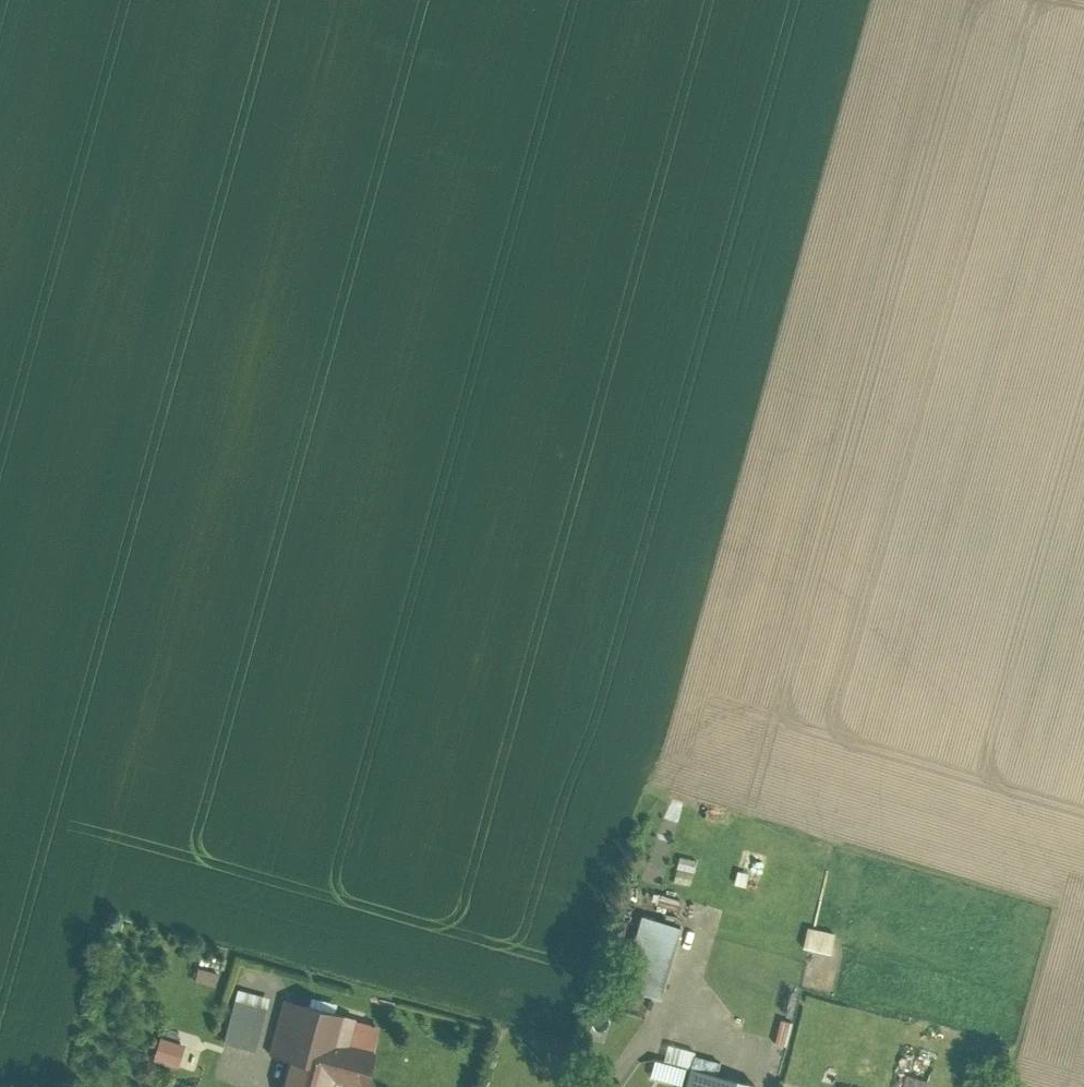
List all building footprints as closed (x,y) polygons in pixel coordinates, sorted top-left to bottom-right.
[(685,925),(645,914),(627,986),(667,996),(685,925)] [(806,923),(801,944),(830,951),(835,930),(806,923)] [(216,981),(217,969),(196,967),(194,979),(216,981)] [(273,996),(241,987),(227,1039),(259,1047),(273,996)] [(287,998),(273,1051),(294,1057),(286,1086),(336,1086),(338,1079),(366,1086),(383,1024),(287,998)] [(189,1043),(164,1036),(157,1059),(182,1066),(189,1043)] [(687,1065),(659,1058),(655,1077),(683,1084),(687,1065)] [(927,1072),(909,1066),(902,1086),(922,1086),(927,1072)] [(758,1084),(694,1068),(689,1086),(758,1086),(758,1084)]
